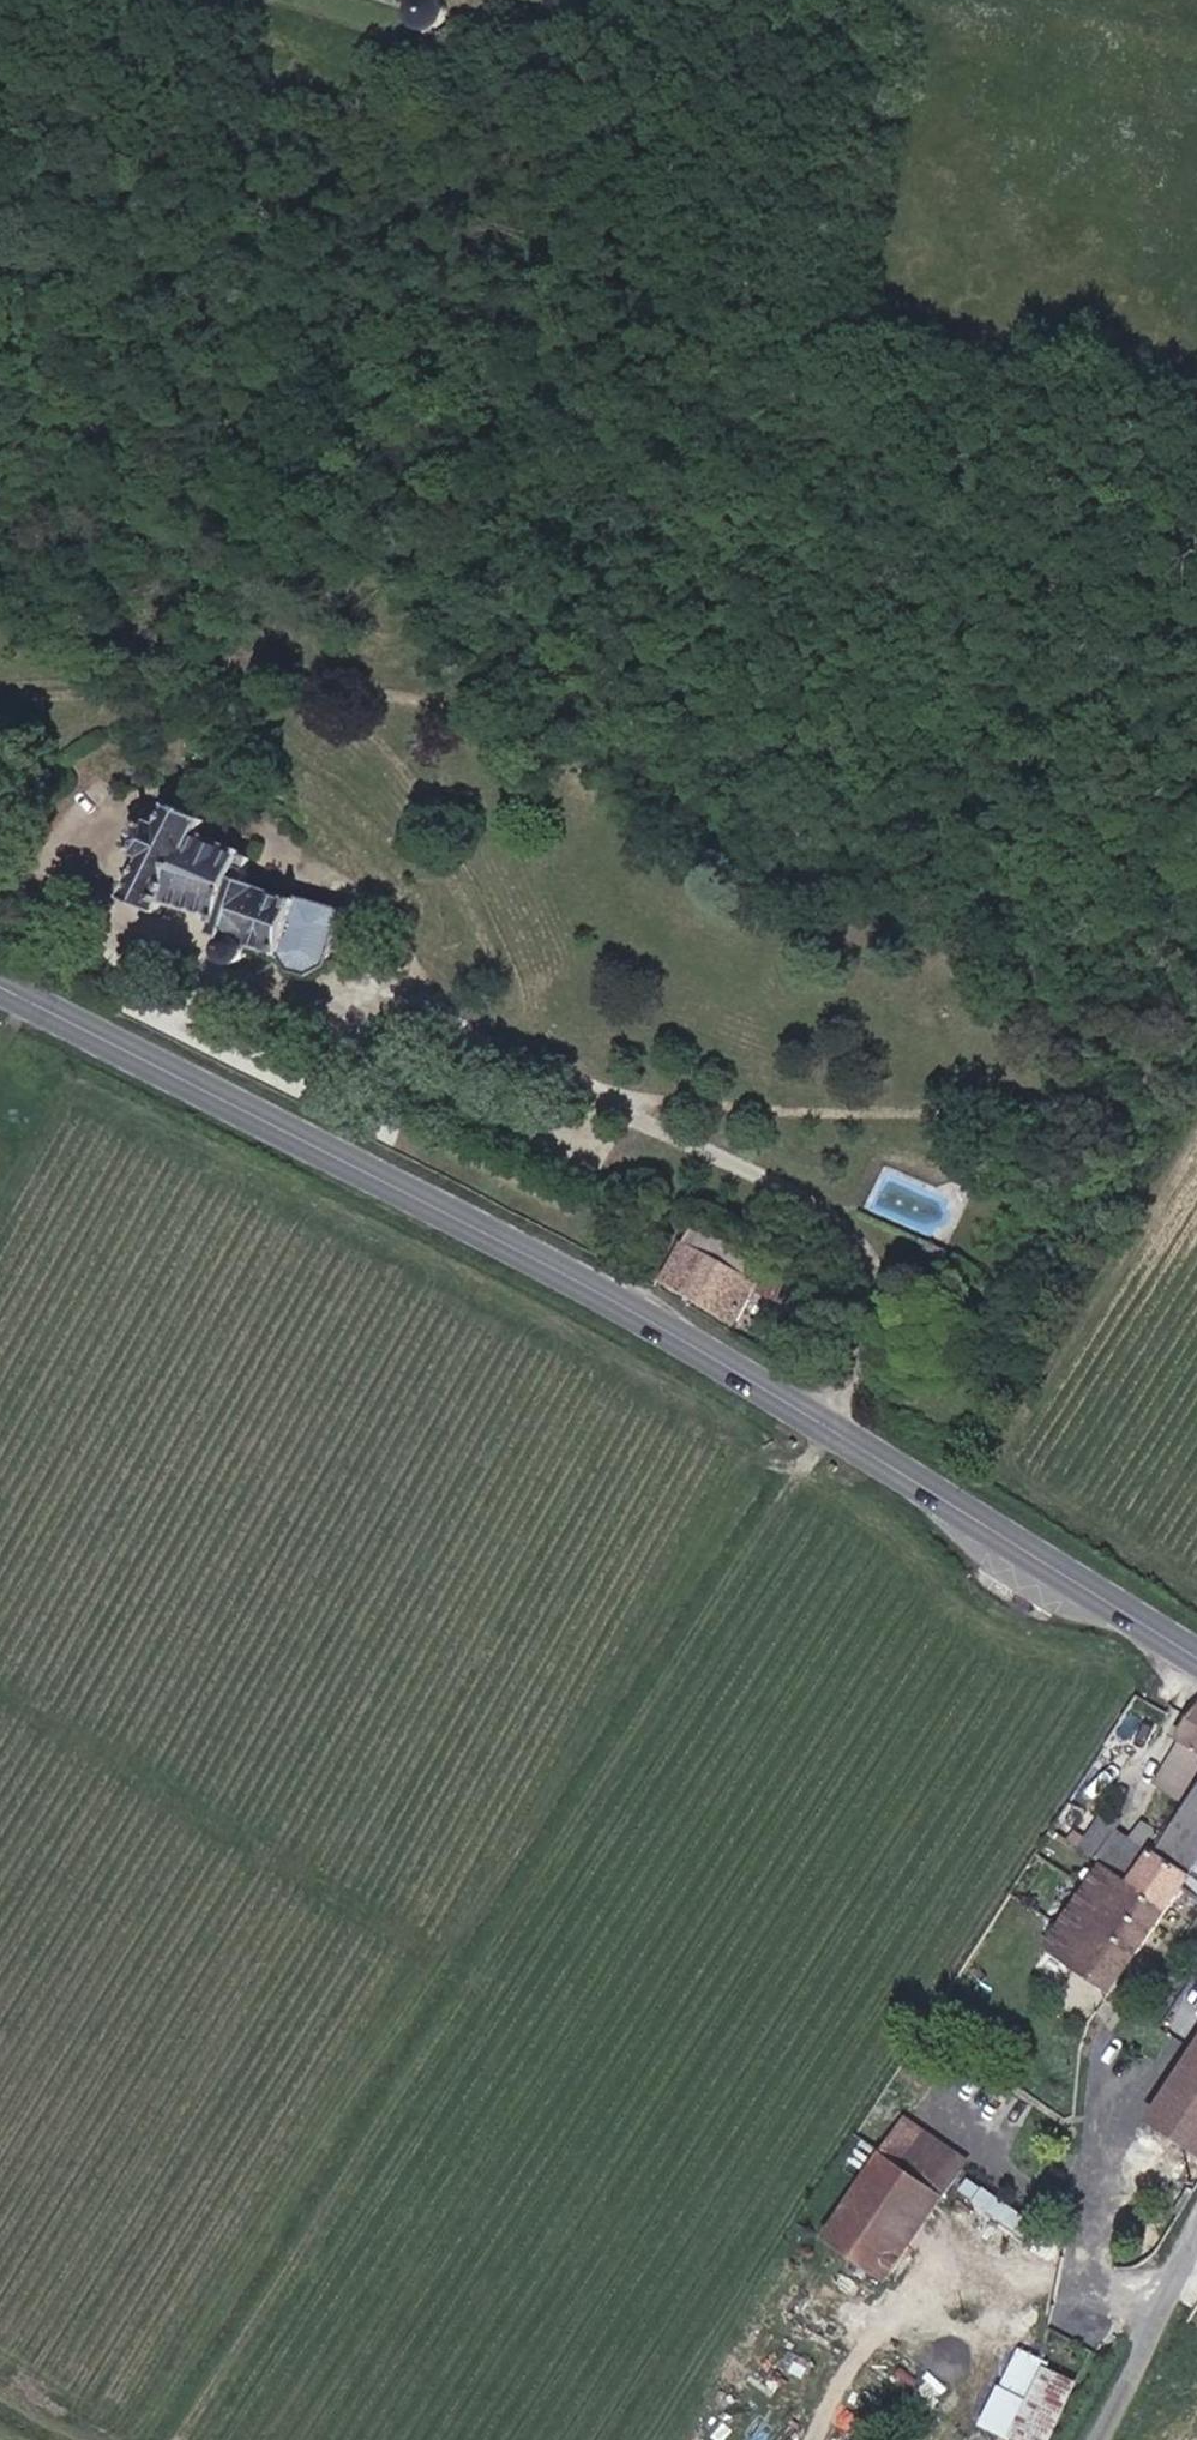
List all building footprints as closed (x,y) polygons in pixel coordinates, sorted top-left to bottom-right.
[(418,6),(417,14),(420,20),(427,26),(435,27),(444,23),(450,15),(452,4),(447,0),(422,0),(418,6)] [(289,909),(237,883),(246,867),(197,843),(205,828),(166,809),(158,824),(143,817),(128,847),(137,851),(129,869),(137,872),(123,902),(159,920),(166,905),(195,920),(191,929),(221,945),(214,959),(235,969),(246,946),(287,967),(285,973),(295,978),(319,974),(348,916),(298,891),(289,909)] [(692,1242),(691,1244),(671,1284),(747,1323),(768,1280),(692,1242)] [(1154,1778),(1187,1799),(1164,1834),(1140,1818),(1129,1835),(1115,1826),(1122,1815),(1106,1805),(1089,1831),(1076,1822),(1064,1840),(1102,1864),(1048,1947),(1119,1993),(1187,1887),(1196,1893),(1196,1711),(1154,1778)] [(1147,2120),(1196,2152),(1196,2042),(1147,2120)] [(905,2120),(830,2232),(890,2271),(965,2159),(905,2120)] [(1085,2371),(1018,2342),(983,2424),(1021,2439),(1055,2439),(1085,2371)]
